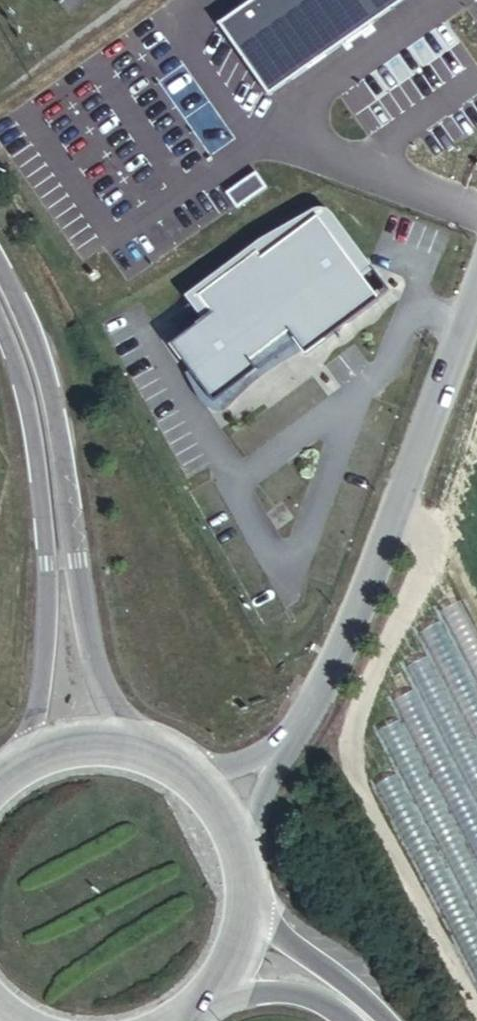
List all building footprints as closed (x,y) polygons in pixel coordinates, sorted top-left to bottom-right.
[(223,25),(270,92),(401,0),(258,0),(223,25)] [(253,255),(194,299),(207,317),(166,348),(209,406),(253,373),(246,363),(284,335),(302,357),(375,302),(343,259),(333,266),(327,258),(337,251),(313,219),(258,261),(253,255)]
